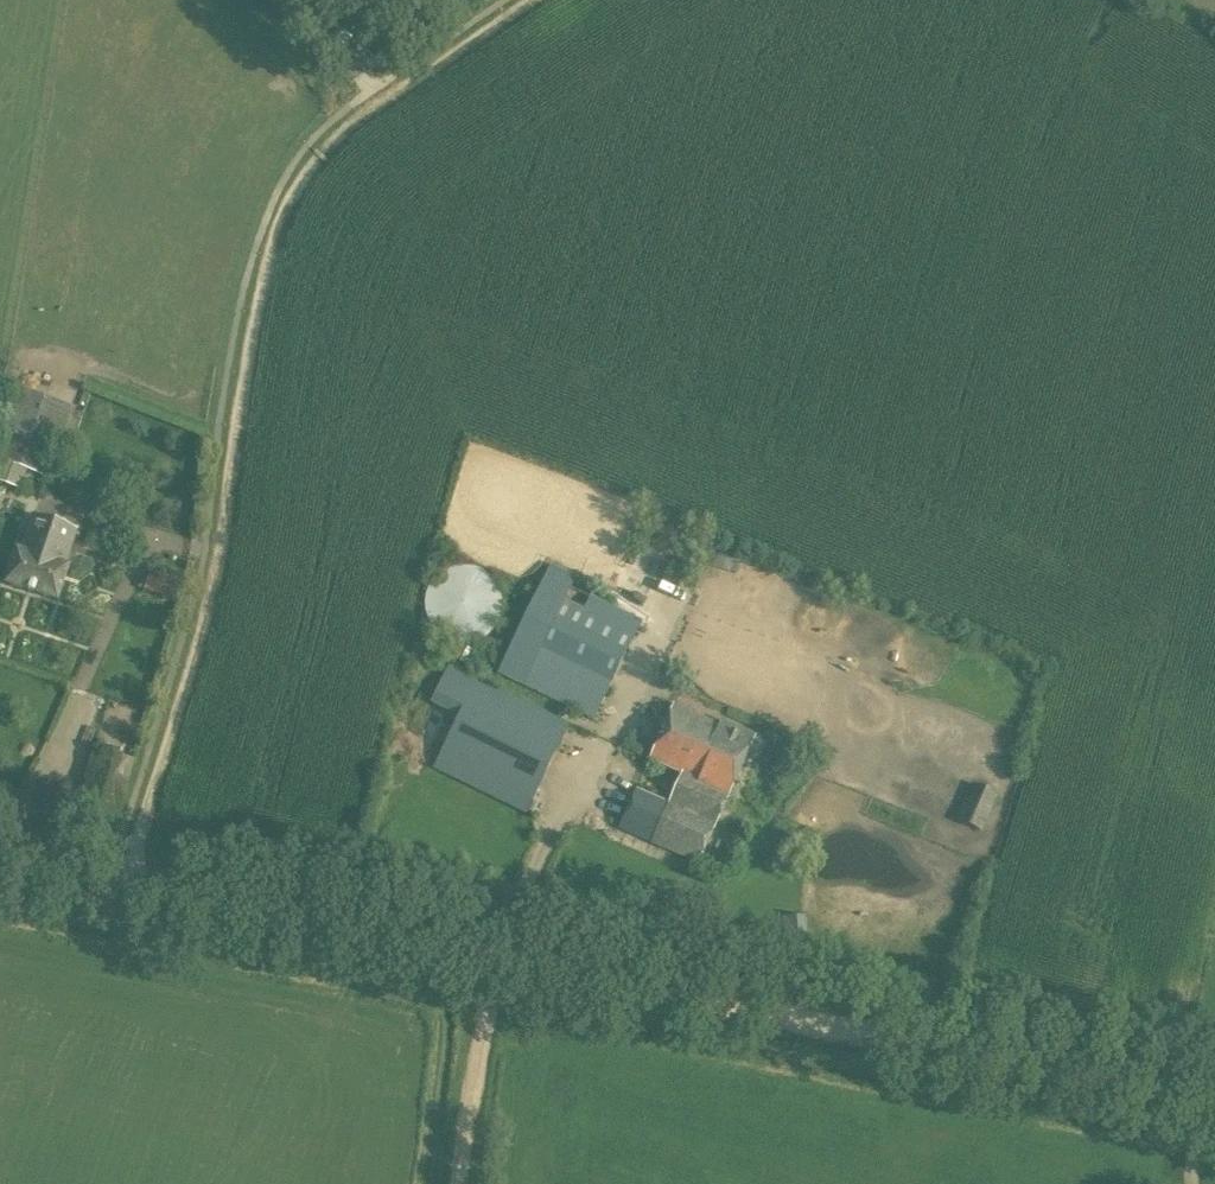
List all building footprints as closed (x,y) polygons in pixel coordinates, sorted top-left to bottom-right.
[(73,407),(17,387),(0,433),(0,462),(48,479),(73,407)] [(66,565),(77,531),(33,517),(23,549),(17,549),(6,585),(58,601),(70,566),(66,565)] [(501,599),(500,598),(499,593),(497,586),(494,581),(489,576),(484,571),(479,568),(473,566),(466,565),(460,564),(453,565),(447,567),(441,570),(436,574),(432,579),(428,584),(426,590),(424,597),(423,603),(424,610),(426,616),(428,622),(432,627),(437,632),(442,636),(448,639),(454,641),(461,642),(467,641),(474,640),(480,637),(485,634),(490,629),(494,624),(498,618),(500,612),(501,606),(501,599)] [(576,577),(550,565),(497,674),(594,720),(641,621),(609,605),(599,624),(583,616),(601,580),(580,569),(576,577)] [(150,570),(144,590),(173,599),(179,579),(150,570)] [(524,812),(568,725),(449,666),(405,753),(524,812)] [(721,725),(675,705),(620,828),(698,863),(756,734),(724,719),(721,725)] [(116,818),(132,761),(93,750),(77,807),(116,818)] [(805,916),(775,919),(777,946),(808,943),(805,916)]
